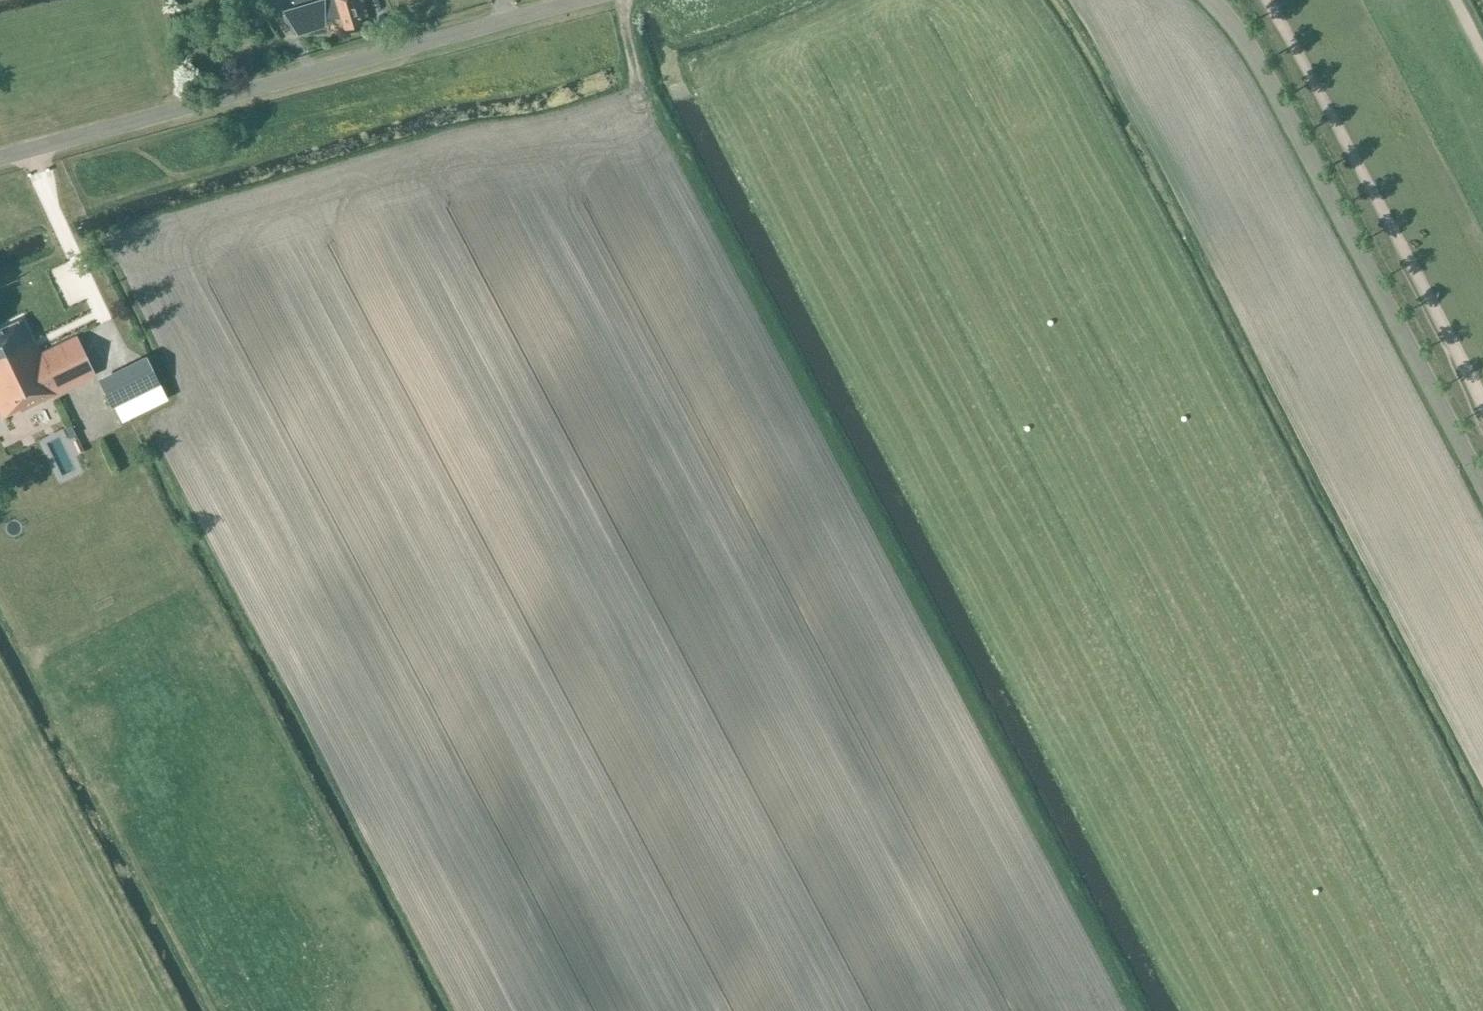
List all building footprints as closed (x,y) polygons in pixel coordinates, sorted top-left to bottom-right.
[(281,9),(297,35),(325,28),(325,19),(341,18),(344,30),(361,25),(360,19),(368,17),(363,0),(312,0),(281,9)] [(4,419),(20,410),(21,412),(96,376),(78,337),(41,354),(24,319),(0,331),(0,410),(4,419)] [(149,362),(108,381),(100,385),(111,408),(115,406),(122,420),(166,400),(160,385),(149,362)]
